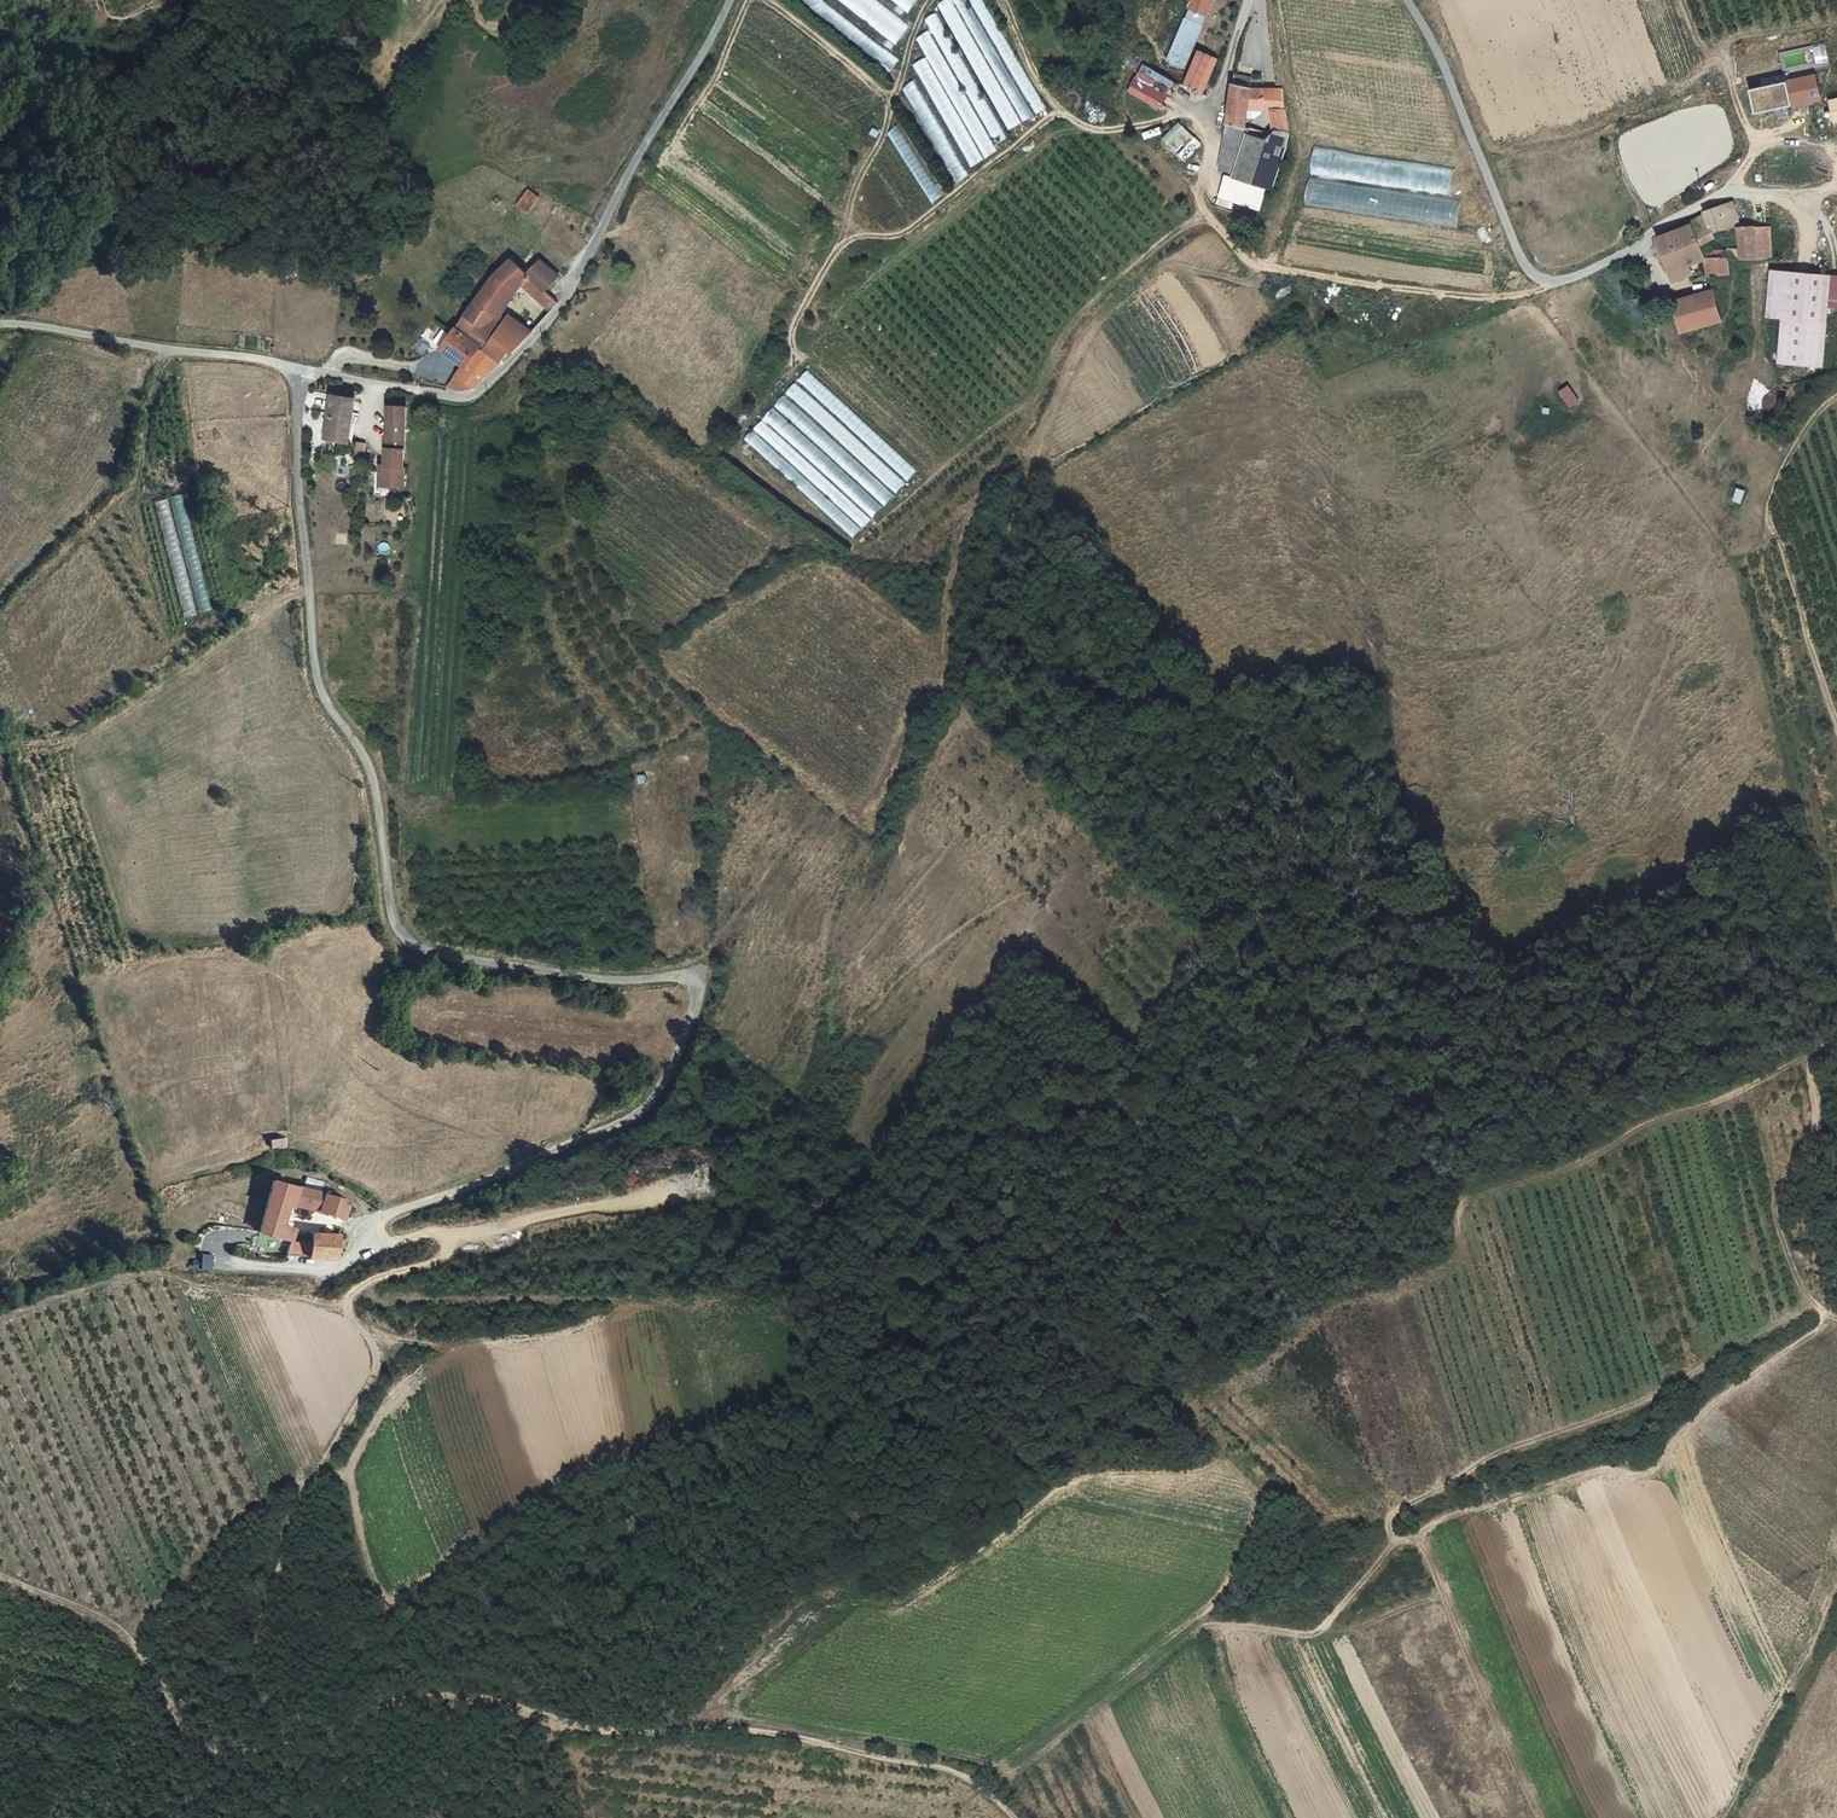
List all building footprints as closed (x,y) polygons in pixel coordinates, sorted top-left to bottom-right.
[(890,70),(899,60),(822,0),(800,0),(890,70)] [(895,44),(910,26),(877,0),(840,0),(895,44)] [(907,12),(917,0),(893,0),(907,12)] [(937,5),(1008,129),(1020,122),(950,0),(946,0),(937,5)] [(1023,122),(1034,116),(967,0),(952,0),(1023,122)] [(1035,114),(1047,107),(984,0),(968,0),(1035,114)] [(1188,8),(1205,15),(1212,0),(1192,0),(1188,8)] [(936,14),(925,20),(996,144),(1006,138),(936,14)] [(1199,26),(1184,19),(1167,58),(1184,65),(1199,26)] [(915,39),(985,159),(998,151),(928,31),(915,39)] [(1197,51),(1183,83),(1202,91),(1216,60),(1197,51)] [(971,166),(983,159),(925,58),(913,65),(971,166)] [(1142,66),(1127,92),(1157,109),(1172,83),(1142,66)] [(1240,71),(1239,82),(1254,83),(1255,72),(1240,71)] [(1761,110),(1810,98),(1824,94),(1819,74),(1755,88),(1756,93),(1761,110)] [(899,88),(955,183),(970,174),(913,80),(899,88)] [(1266,103),(1267,84),(1254,83),(1239,82),(1234,82),(1232,93),(1230,118),(1231,119),(1231,116),(1239,117),(1239,119),(1250,122),(1251,112),(1252,103),(1266,103)] [(1287,86),(1267,84),(1266,103),(1277,102),(1277,97),(1289,97),(1287,86)] [(1291,131),(1295,132),(1289,97),(1277,97),(1277,102),(1279,102),(1278,115),(1279,123),(1278,124),(1278,125),(1278,130),(1291,131)] [(1829,100),(1833,122),(1836,121),(1836,99),(1829,100)] [(1252,103),(1251,112),(1259,112),(1266,106),(1266,103),(1252,103)] [(1237,171),(1239,165),(1249,135),(1251,130),(1253,123),(1239,119),(1239,117),(1231,116),(1231,119),(1226,164),(1237,171)] [(1177,122),(1161,139),(1183,161),(1200,145),(1177,122)] [(1239,165),(1277,179),(1288,143),(1265,133),(1266,126),(1253,123),(1251,130),(1249,135),(1239,165)] [(885,133),(932,203),(945,194),(898,125),(885,133)] [(1278,130),(1278,125),(1266,126),(1265,133),(1288,143),(1289,142),(1291,131),(1278,130)] [(1450,196),(1454,169),(1315,147),(1311,174),(1450,196)] [(1237,171),(1275,184),(1276,182),(1277,179),(1239,165),(1237,171)] [(1305,206),(1457,227),(1461,201),(1309,179),(1305,206)] [(528,213),(542,197),(532,187),(517,205),(528,213)] [(1715,228),(1740,222),(1735,198),(1734,198),(1707,208),(1715,228)] [(1707,208),(1693,218),(1703,240),(1717,235),(1715,228),(1707,208)] [(1682,226),(1694,261),(1708,254),(1705,247),(1704,244),(1703,240),(1693,218),(1682,226)] [(1705,247),(1708,254),(1727,253),(1756,253),(1756,223),(1740,222),(1741,242),(1704,244),(1705,247)] [(1756,253),(1773,253),(1773,222),(1756,223),(1756,253)] [(1659,233),(1658,234),(1673,272),(1694,261),(1682,226),(1659,233)] [(535,330),(511,306),(528,288),(536,278),(529,271),(541,258),(535,251),(521,263),(515,257),(498,272),(459,327),(482,346),(501,362),(509,350),(511,353),(535,330)] [(1727,253),(1708,254),(1712,271),(1720,271),(1721,278),(1731,277),(1727,253)] [(547,289),(560,277),(541,258),(529,271),(536,278),(528,288),(551,312),(560,302),(547,289)] [(1694,261),(1673,272),(1675,278),(1695,267),(1694,261)] [(1828,271),(1773,268),(1770,317),(1781,318),(1778,360),(1822,363),(1826,302),(1828,271)] [(1828,271),(1826,302),(1836,302),(1836,272),(1828,271)] [(1672,296),(1681,328),(1724,316),(1714,277),(1705,280),(1706,283),(1701,285),(1703,290),(1672,296)] [(458,350),(470,361),(482,346),(459,327),(458,326),(443,344),(454,355),(458,350)] [(473,389),(501,362),(482,346),(470,361),(458,375),(473,389)] [(807,370),(797,381),(907,481),(917,470),(807,370)] [(473,389),(458,375),(444,392),(464,397),(473,389)] [(795,383),(786,394),(895,494),(905,483),(795,383)] [(1565,407),(1577,404),(1571,385),(1560,388),(1565,407)] [(327,437),(350,442),(358,390),(348,389),(347,396),(332,395),(327,437)] [(784,396),(775,406),(884,505),(893,495),(784,396)] [(404,447),(407,407),(390,405),(387,446),(382,446),(381,464),(402,465),(404,447)] [(773,408),(763,419),(872,518),(882,507),(773,408)] [(762,420),(754,429),(863,528),(871,519),(762,420)] [(752,431),(744,440),(853,539),(861,530),(752,431)] [(200,611),(210,608),(206,591),(195,594),(200,611)] [(261,1232),(292,1239),(295,1228),(287,1226),(294,1202),(298,1185),(273,1179),(261,1232)] [(294,1202),(305,1205),(309,1188),(298,1185),(294,1202)] [(309,1188),(305,1205),(320,1209),(323,1192),(309,1188)] [(345,1215),(349,1198),(323,1192),(320,1209),(345,1215)] [(316,1231),(339,1233),(341,1217),(318,1215),(316,1231)] [(311,1256),(339,1257),(340,1234),(312,1234),(312,1245),(311,1256)] [(312,1245),(291,1243),(288,1255),(311,1256),(312,1245)]
